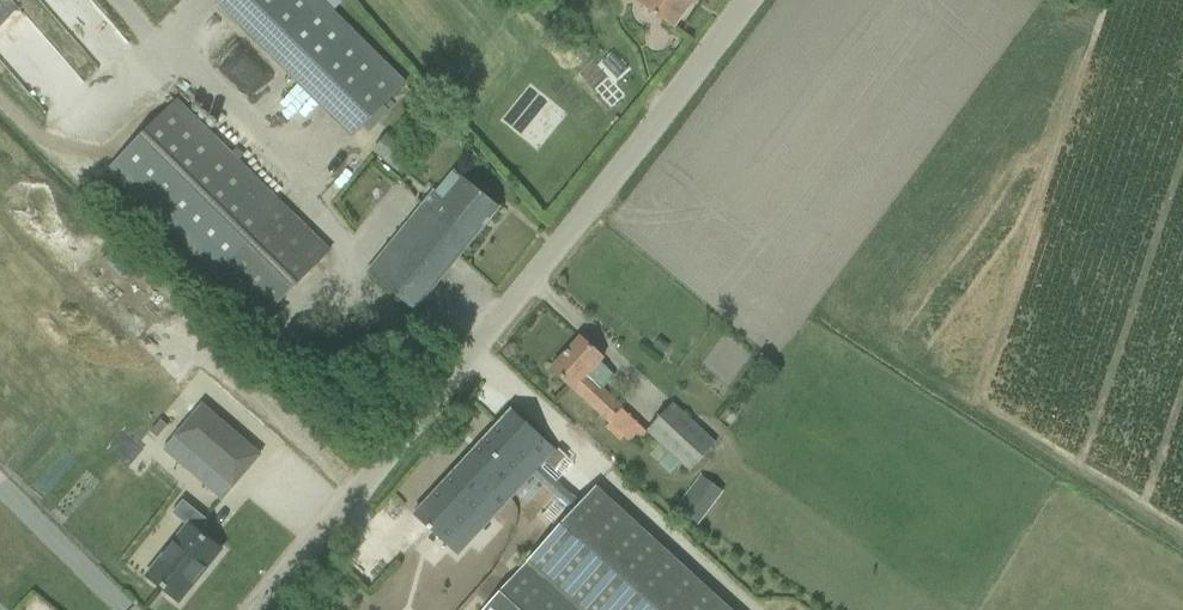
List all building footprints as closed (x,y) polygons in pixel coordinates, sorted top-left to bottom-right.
[(353,140),(408,83),(321,0),(220,0),(214,6),(353,140)] [(653,15),(673,28),(693,0),(632,0),(653,15)] [(109,170),(216,275),(262,321),(330,253),(283,207),(177,102),(109,170)] [(403,173),(411,163),(384,141),(376,150),(403,173)] [(367,273),(396,297),(414,312),(499,208),(456,173),(437,196),(432,193),(367,273)] [(579,338),(551,369),(574,390),(575,390),(610,422),(606,428),(620,442),(624,438),(634,447),(648,432),(601,389),(614,375),(600,362),(603,359),(579,338)] [(231,434),(232,433),(188,395),(150,439),(164,451),(176,438),(205,462),(193,476),(208,488),(220,473),(200,456),(224,428),(231,434)] [(673,405),(647,433),(689,472),(715,444),(673,405)] [(512,411),(414,517),(456,556),(555,450),(512,411)] [(703,523),(727,490),(702,473),(679,506),(703,523)] [(596,488),(526,562),(578,609),(728,609),(596,488)] [(148,577),(179,601),(219,551),(199,534),(209,522),(183,501),(172,513),(189,526),(148,577)] [(525,565),(482,609),(574,609),(525,565)]
